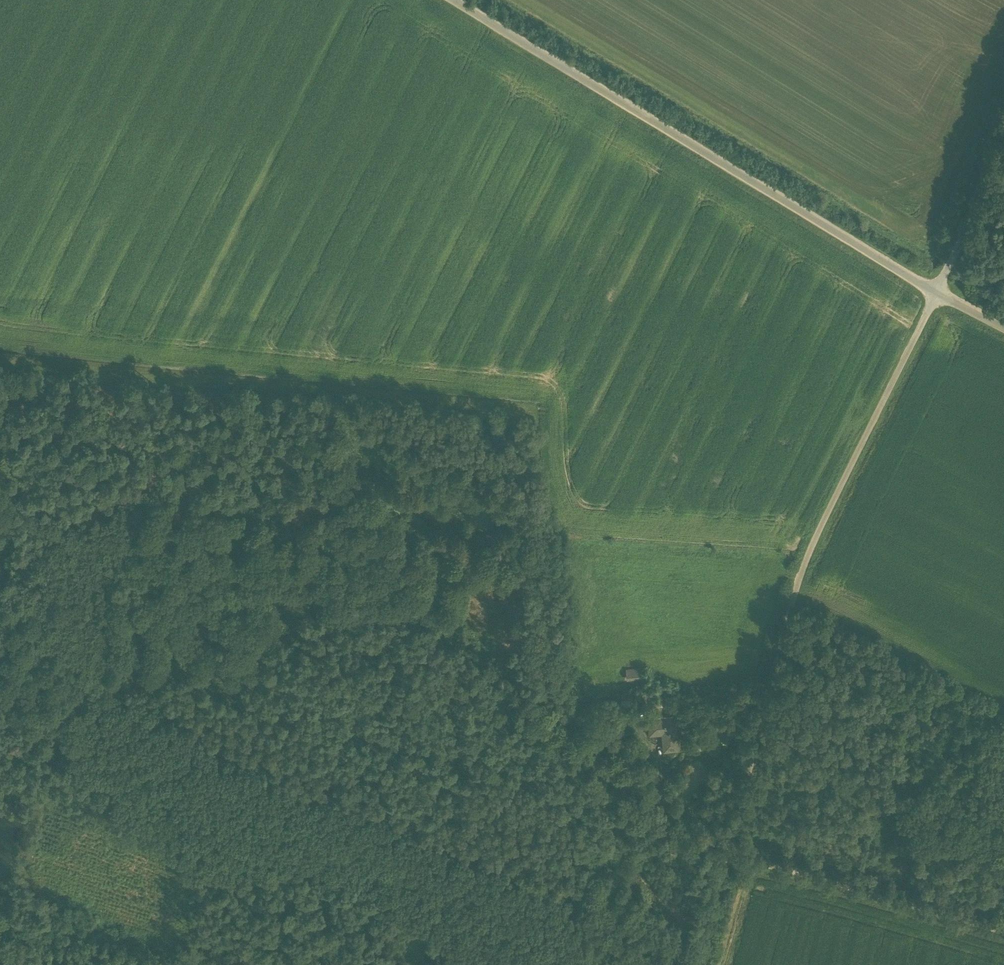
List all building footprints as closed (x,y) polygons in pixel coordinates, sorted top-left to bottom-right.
[(643,667),(626,668),(627,679),(644,677),(643,667)] [(650,734),(663,733),(664,750),(678,749),(676,717),(656,719),(656,718),(650,718),(650,719),(649,719),(650,734)]
